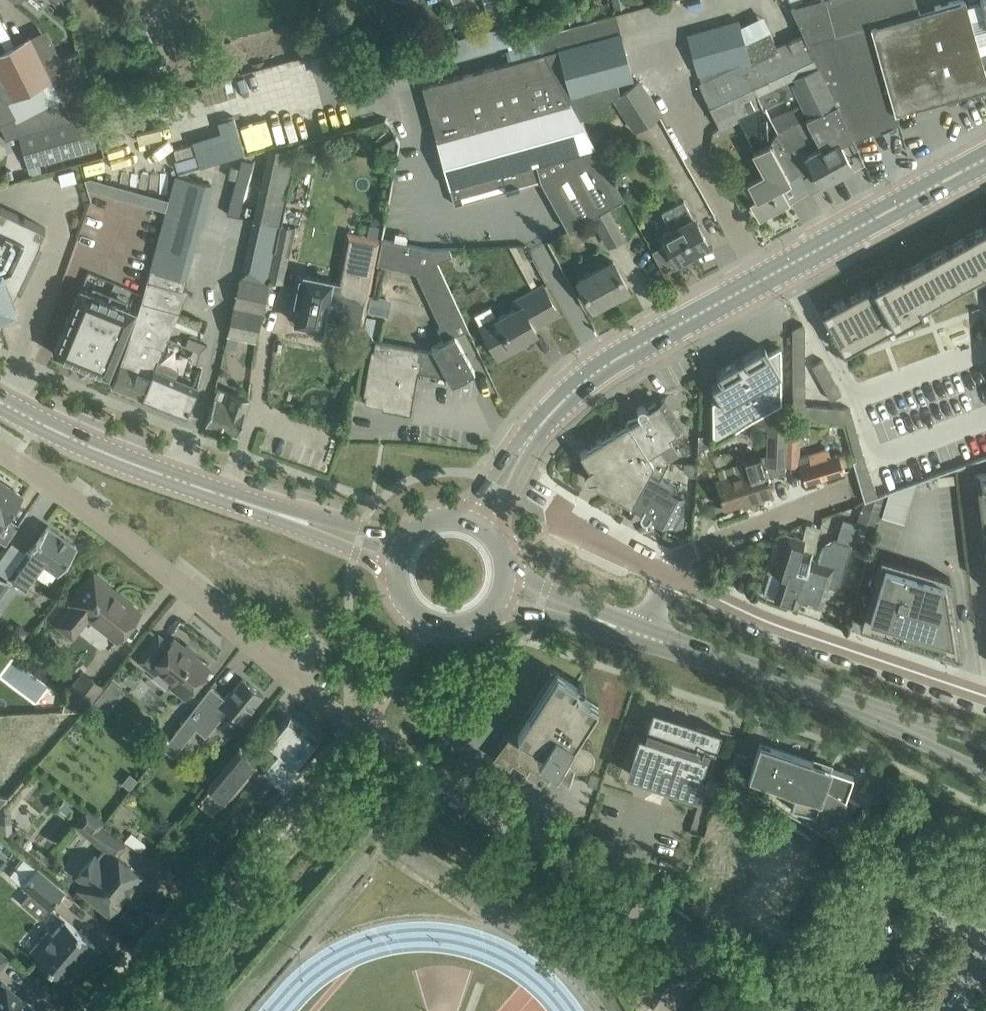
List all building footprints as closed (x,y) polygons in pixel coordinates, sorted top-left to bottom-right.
[(499,0),(483,0),(485,10),(501,6),(499,0)] [(790,5),(804,33),(838,106),(852,136),(879,123),(883,126),(889,123),(889,118),(895,115),(895,110),(865,0),(808,0),(790,5)] [(895,110),(940,97),(946,100),(958,97),(962,91),(985,85),(985,0),(954,0),(946,2),(918,10),(916,0),(865,0),(895,110)] [(325,3),(323,13),(334,15),(336,5),(325,3)] [(633,82),(617,12),(534,34),(544,52),(580,117),(613,95),(633,82)] [(6,138),(19,135),(70,120),(43,65),(29,36),(15,43),(0,17),(0,126),(6,138)] [(699,74),(702,81),(700,82),(720,127),(744,116),(743,115),(764,105),(750,79),(743,63),(750,60),(746,40),(740,18),(687,34),(698,74),(699,74)] [(531,35),(511,39),(508,23),(459,33),(463,52),(511,42),(514,57),(535,53),(531,35)] [(837,138),(839,143),(852,136),(838,106),(804,33),(777,46),(770,30),(746,40),(750,60),(743,63),(750,79),(764,105),(796,92),(802,104),(772,118),(788,149),(796,145),(814,135),(821,147),(837,138)] [(60,57),(43,65),(70,120),(88,115),(92,114),(76,49),(73,51),(60,57)] [(580,117),(544,52),(422,85),(437,139),(437,140),(454,203),(463,201),(461,195),(504,183),(506,190),(508,190),(506,183),(516,181),(518,187),(520,186),(519,185),(529,181),(539,178),(568,230),(625,198),(595,146),(596,145),(580,117)] [(613,95),(635,130),(660,114),(638,79),(633,82),(613,95)] [(752,151),(764,173),(747,182),(755,196),(749,199),(758,215),(789,199),(780,183),(800,172),(788,149),(772,118),(764,105),(743,115),(744,116),(761,146),(752,151)] [(24,134),(19,135),(26,162),(27,166),(39,162),(67,155),(97,146),(89,119),(88,115),(70,120),(24,134)] [(837,138),(821,147),(802,157),(796,145),(788,149),(800,172),(803,178),(816,171),(821,181),(851,164),(839,143),(837,138)] [(279,229),(285,201),(292,170),(295,153),(266,149),(235,306),(263,312),(270,280),(279,229)] [(130,340),(124,355),(124,356),(121,363),(119,367),(112,386),(143,399),(185,416),(189,407),(193,398),(198,386),(175,376),(178,369),(159,360),(188,290),(183,288),(213,184),(175,174),(152,264),(136,319),(130,340)] [(87,188),(165,209),(169,198),(91,177),(87,188)] [(818,281),(840,322),(919,279),(917,275),(985,237),(985,192),(898,240),(897,238),(818,281)] [(671,228),(662,233),(667,242),(676,259),(676,260),(708,243),(693,216),(684,199),(672,206),(673,207),(663,212),(671,228)] [(4,315),(3,309),(12,305),(10,293),(15,292),(41,237),(40,237),(44,227),(45,227),(46,226),(0,205),(0,323),(4,315)] [(594,216),(609,246),(625,239),(609,208),(594,216)] [(270,280),(283,283),(294,232),(279,229),(270,280)] [(332,300),(317,297),(317,298),(300,295),(295,321),(328,328),(330,319),(363,325),(365,315),(368,315),(371,295),(370,295),(377,264),(381,238),(347,232),(332,300)] [(444,339),(431,346),(433,348),(429,350),(420,348),(416,367),(437,371),(443,367),(452,383),(475,370),(456,336),(468,329),(436,261),(430,248),(399,241),(386,238),(381,238),(377,264),(417,272),(442,325),(437,327),(444,339)] [(450,248),(430,248),(436,261),(452,255),(450,248)] [(578,279),(592,306),(628,287),(613,260),(578,279)] [(534,326),(558,313),(543,285),(531,291),(514,301),(517,307),(497,318),(490,305),(475,314),(498,357),(527,342),(525,337),(537,331),(534,326)] [(80,286),(53,352),(109,375),(136,309),(80,286)] [(368,315),(390,320),(394,299),(371,295),(368,315)] [(257,339),(263,312),(235,306),(230,334),(257,339)] [(802,322),(792,328),(792,329),(792,337),(793,416),(845,421),(856,458),(853,459),(865,500),(866,500),(878,495),(864,457),(850,407),(805,403),(805,328),(806,328),(802,322)] [(208,344),(189,336),(186,344),(200,350),(197,363),(204,364),(208,344)] [(228,336),(226,346),(236,348),(238,338),(228,336)] [(375,340),(364,402),(409,410),(416,367),(420,348),(375,340)] [(718,372),(719,373),(716,374),(720,381),(712,386),(719,397),(712,401),(713,435),(713,442),(781,401),(781,346),(769,353),(765,346),(762,347),(761,346),(743,357),(743,358),(738,362),(737,361),(718,372)] [(822,358),(811,365),(831,399),(842,393),(822,358)] [(965,378),(928,395),(938,416),(975,399),(965,378)] [(237,434),(244,415),(246,409),(245,409),(249,398),(219,387),(206,423),(237,434)] [(642,421),(632,428),(631,428),(652,464),(668,461),(680,454),(669,435),(681,427),(663,397),(646,408),(646,407),(645,406),(644,406),(643,405),(642,405),(640,405),(639,406),(638,407),(637,408),(637,409),(637,410),(637,411),(637,412),(637,413),(642,421)] [(766,463),(766,464),(784,465),(785,433),(787,410),(769,409),(767,452),(766,463)] [(631,428),(632,428),(629,422),(628,423),(580,452),(589,467),(587,469),(584,472),(584,473),(585,477),(593,479),(597,476),(598,477),(603,479),(599,486),(631,503),(634,497),(637,491),(652,464),(631,428)] [(785,433),(784,465),(797,465),(800,466),(805,482),(843,470),(838,451),(828,454),(826,447),(806,453),(798,455),(799,434),(785,433)] [(698,435),(698,451),(712,442),(713,442),(713,435),(698,435)] [(747,470),(717,479),(725,506),(772,492),(766,473),(783,468),(784,465),(766,464),(766,463),(767,452),(760,454),(744,459),(747,470)] [(660,477),(668,461),(652,464),(637,491),(634,497),(644,503),(640,511),(640,512),(640,513),(640,514),(640,515),(640,516),(642,517),(643,518),(644,518),(645,519),(647,518),(648,518),(649,517),(649,516),(673,528),(689,498),(670,488),(673,483),(660,477)] [(975,471),(985,559),(985,469),(975,471)] [(0,481),(0,530),(23,496),(0,481)] [(900,487),(889,491),(882,515),(903,522),(909,501),(905,500),(909,485),(915,483),(916,482),(900,487)] [(864,505),(858,522),(874,528),(881,511),(864,505)] [(837,539),(822,546),(818,560),(811,557),(806,573),(800,595),(798,600),(822,607),(829,585),(834,587),(839,584),(845,565),(852,543),(850,543),(857,522),(844,518),(837,539)] [(48,525),(42,533),(29,552),(27,550),(8,577),(26,589),(45,562),(58,572),(77,545),(48,525)] [(775,573),(781,575),(774,597),(797,604),(798,600),(800,595),(806,573),(795,569),(804,541),(787,535),(775,573)] [(734,555),(718,562),(722,572),(738,565),(734,555)] [(914,571),(915,566),(881,556),(860,625),(961,655),(958,632),(950,576),(927,570),(925,574),(914,571)] [(58,625),(67,632),(72,637),(88,617),(117,640),(141,611),(94,573),(81,589),(71,602),(74,605),(58,625)] [(156,672),(159,668),(175,681),(172,685),(185,696),(209,666),(174,638),(170,643),(159,634),(146,650),(139,658),(156,672)] [(0,665),(0,713),(43,711),(41,675),(17,676),(16,664),(0,665)] [(557,767),(570,775),(568,782),(569,783),(577,759),(578,759),(581,759),(583,759),(586,758),(588,757),(589,755),(591,753),(592,752),(592,750),(592,749),(593,746),(592,745),(592,744),(591,742),(591,740),(589,739),(589,738),(587,737),(586,736),(584,735),(582,735),(581,734),(579,734),(577,735),(596,705),(597,705),(598,704),(574,688),(577,683),(557,670),(529,714),(518,731),(515,728),(493,757),(494,758),(495,757),(508,766),(507,767),(509,768),(513,762),(526,770),(525,772),(526,772),(530,767),(547,778),(546,779),(548,780),(557,767)] [(103,686),(84,671),(66,694),(85,709),(103,686)] [(208,693),(189,716),(211,734),(230,711),(242,720),(250,709),(263,694),(242,677),(236,685),(232,690),(230,689),(220,702),(208,693)] [(636,754),(630,773),(659,777),(659,779),(660,780),(660,781),(660,782),(661,783),(662,784),(662,785),(663,786),(664,787),(665,787),(666,788),(667,788),(668,789),(669,789),(670,789),(671,789),(673,789),(674,789),(675,789),(676,789),(677,788),(678,788),(679,787),(680,787),(683,785),(698,795),(704,776),(701,775),(709,748),(715,750),(722,730),(652,708),(644,735),(638,733),(632,752),(636,754)] [(279,750),(262,770),(284,788),(301,767),(297,763),(300,760),(318,738),(290,715),(268,741),(279,750)] [(178,730),(168,743),(178,751),(189,738),(178,730)] [(833,839),(856,803),(860,806),(861,805),(846,795),(853,773),(831,766),(838,754),(837,753),(830,765),(760,743),(748,781),(749,782),(751,776),(771,783),(767,797),(833,839)] [(239,750),(208,787),(210,789),(224,801),(226,802),(257,765),(239,750)] [(130,772),(122,782),(130,788),(137,779),(130,772)] [(8,795),(0,794),(0,805),(8,795)] [(88,810),(74,825),(87,836),(98,825),(101,826),(105,821),(88,810)] [(94,854),(77,875),(84,881),(79,887),(110,914),(124,898),(131,904),(139,895),(149,883),(144,878),(145,877),(116,853),(109,847),(105,851),(99,858),(94,854)] [(65,889),(50,876),(39,867),(22,886),(48,909),(65,889)] [(95,944),(65,919),(35,954),(44,962),(41,965),(51,974),(54,970),(65,979),(77,965),(78,967),(79,965),(86,957),(85,956),(95,944)] [(23,1001),(6,986),(0,994),(0,1010),(35,1010),(23,1001)]
